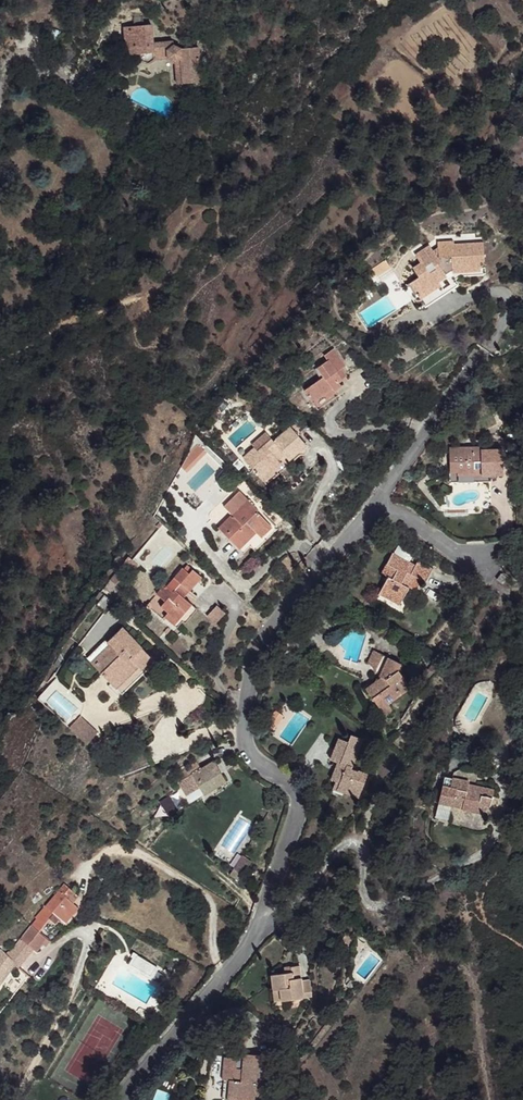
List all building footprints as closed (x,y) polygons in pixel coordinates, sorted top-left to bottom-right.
[(143,26),(116,28),(118,59),(131,57),(132,63),(140,67),(147,62),(153,61),(160,61),(166,64),(169,85),(192,83),(189,48),(173,50),(165,48),(165,43),(144,45),(143,26)] [(431,247),(421,255),(438,291),(446,285),(444,280),(457,271),(485,270),(484,265),(490,265),(485,244),(459,247),(458,242),(441,244),(443,248),(435,252),(431,247)] [(438,291),(421,255),(417,258),(423,267),(416,273),(422,282),(414,288),(423,301),(438,291)] [(484,280),(485,270),(457,271),(444,280),(446,285),(438,291),(444,302),(454,297),(450,290),(463,282),(484,280)] [(444,302),(438,291),(423,301),(418,305),(426,315),(444,302)] [(353,375),(342,359),(334,364),(337,369),(325,378),(331,387),(313,400),(327,420),(348,405),(344,401),(352,395),(348,391),(351,389),(345,380),(350,377),(353,375)] [(356,387),(350,377),(345,380),(351,389),(356,387)] [(315,453),(299,438),(284,455),(279,451),(266,466),(263,463),(253,474),(275,492),(295,470),(298,474),(315,453)] [(505,478),(504,451),(484,452),(484,450),(452,449),(452,463),(458,463),(460,472),(484,472),(485,477),(495,478),(505,478)] [(485,477),(484,472),(460,472),(458,463),(452,463),(452,477),(485,477)] [(256,504),(237,486),(221,503),(229,510),(216,524),(223,530),(238,545),(256,527),(261,532),(271,523),(254,506),(256,504)] [(256,527),(238,545),(242,549),(248,542),(254,548),(275,526),(271,523),(261,532),(256,527)] [(398,545),(393,552),(408,562),(412,555),(398,545)] [(133,553),(126,560),(136,569),(143,562),(133,553)] [(421,573),(397,559),(387,579),(394,584),(384,601),(405,611),(419,584),(431,590),(438,576),(424,568),(421,573)] [(208,575),(199,565),(193,570),(188,565),(180,572),(186,580),(178,588),(169,580),(160,591),(167,597),(165,603),(172,609),(167,615),(176,623),(196,600),(190,595),(186,591),(190,585),(195,590),(208,575)] [(180,572),(171,581),(178,588),(186,580),(180,572)] [(195,590),(190,585),(186,591),(190,595),(195,590)] [(215,606),(207,617),(216,623),(224,612),(215,606)] [(154,656),(121,624),(107,638),(112,643),(96,664),(124,691),(154,656)] [(112,643),(107,638),(90,658),(96,664),(112,643)] [(389,663),(375,656),(369,671),(381,683),(389,663)] [(408,672),(389,663),(381,683),(389,685),(373,698),(383,715),(392,710),(413,696),(402,676),(408,672)] [(389,685),(381,683),(369,692),(373,698),(389,685)] [(396,716),(392,710),(383,715),(387,723),(396,716)] [(102,726),(85,711),(72,723),(90,739),(102,726)] [(365,742),(352,737),(350,744),(341,742),(333,763),(340,767),(335,782),(339,784),(353,788),(352,791),(367,798),(374,775),(365,771),(363,776),(354,772),(365,742)] [(245,789),(227,774),(227,773),(217,783),(210,778),(193,799),(211,814),(221,803),(227,809),(245,789)] [(457,787),(434,783),(429,809),(444,811),(445,806),(457,807),(455,813),(455,817),(471,820),(474,809),(478,809),(481,793),(465,790),(464,798),(456,797),(457,790),(457,787)] [(353,788),(339,784),(336,793),(364,803),(367,798),(352,791),(353,788)] [(465,790),(457,790),(456,797),(464,798),(465,790)] [(169,795),(158,801),(166,816),(177,810),(169,795)] [(64,886),(39,916),(40,919),(9,957),(2,952),(0,955),(0,986),(17,965),(20,968),(34,949),(38,953),(49,939),(40,932),(47,925),(52,918),(57,924),(60,919),(65,923),(79,906),(74,902),(79,897),(64,886)] [(152,978),(157,966),(132,954),(126,966),(152,978)] [(302,966),(293,966),(293,972),(272,975),(274,990),(280,990),(281,999),(315,996),(312,981),(303,982),(302,966)] [(261,1058),(244,1056),(242,1065),(236,1064),(235,1061),(223,1059),(221,1082),(226,1083),(225,1091),(220,1090),(219,1099),(253,1099),(254,1079),(259,1080),(261,1058)]
